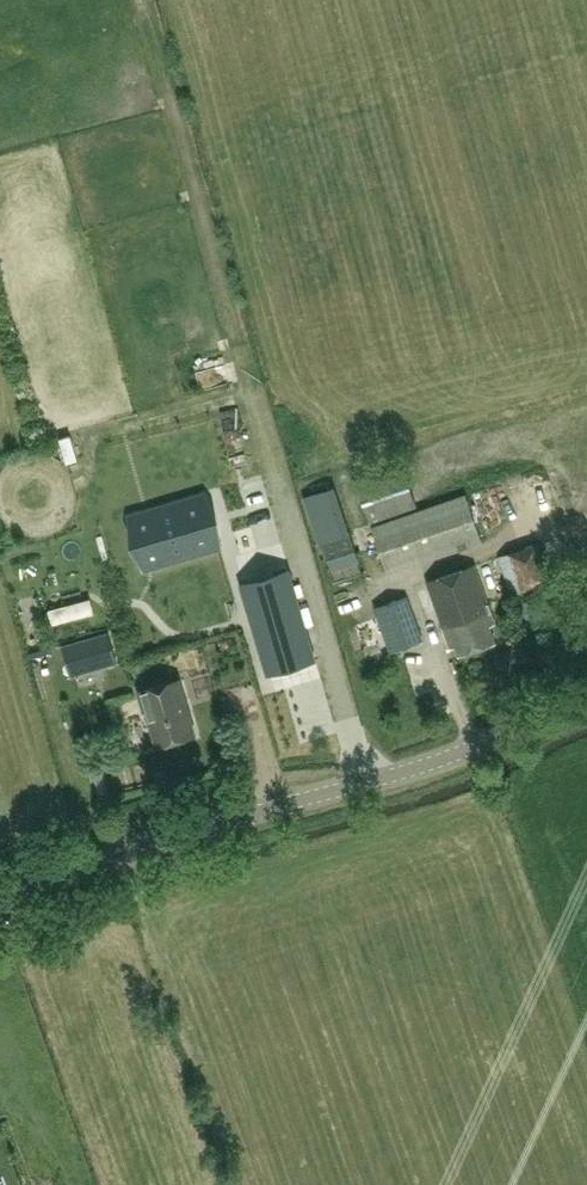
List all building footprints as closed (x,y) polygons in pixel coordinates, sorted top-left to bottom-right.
[(367,479),(357,483),(371,523),(417,508),(404,467),(367,479)] [(337,493),(308,502),(329,569),(358,560),(337,493)] [(154,510),(130,517),(133,527),(145,568),(147,567),(168,561),(221,546),(206,495),(154,510)] [(465,495),(372,527),(388,573),(481,541),(465,495)] [(538,543),(498,556),(511,594),(551,581),(538,543)] [(476,566),(427,583),(450,649),(456,647),(458,655),(495,642),(489,625),(496,622),(476,566)] [(287,571),(244,583),(270,673),(313,661),(287,571)] [(407,595),(374,607),(390,652),(423,641),(407,595)] [(53,621),(94,609),(90,596),(49,607),(53,621)] [(91,638),(64,646),(69,664),(96,656),(99,667),(117,662),(109,633),(91,638)] [(179,681),(140,692),(145,710),(147,709),(158,745),(194,735),(179,681)] [(183,755),(150,761),(153,782),(187,776),(183,755)]
